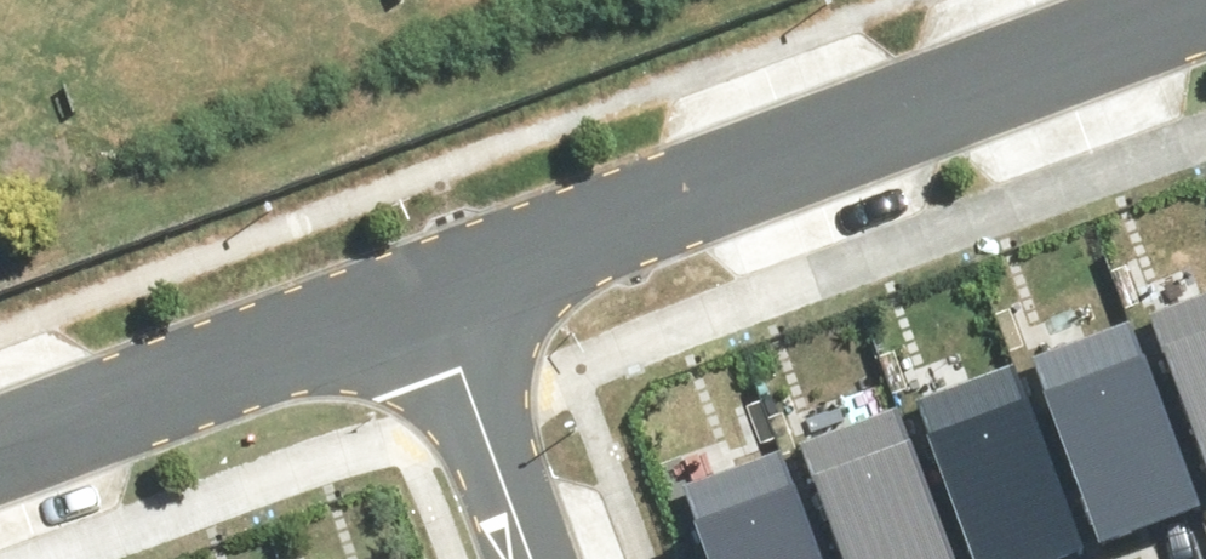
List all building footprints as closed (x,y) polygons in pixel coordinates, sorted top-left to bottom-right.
[(1140,320),(1201,495),(1205,493),(1205,297),(1140,320)] [(1201,495),(1140,320),(1025,360),(1086,535),(1201,495)] [(1025,360),(911,399),(966,558),(1016,558),(1086,535),(1025,360)] [(911,399),(796,439),(838,558),(966,558),(911,399)] [(796,439),(682,479),(710,558),(838,558),(796,439)]
